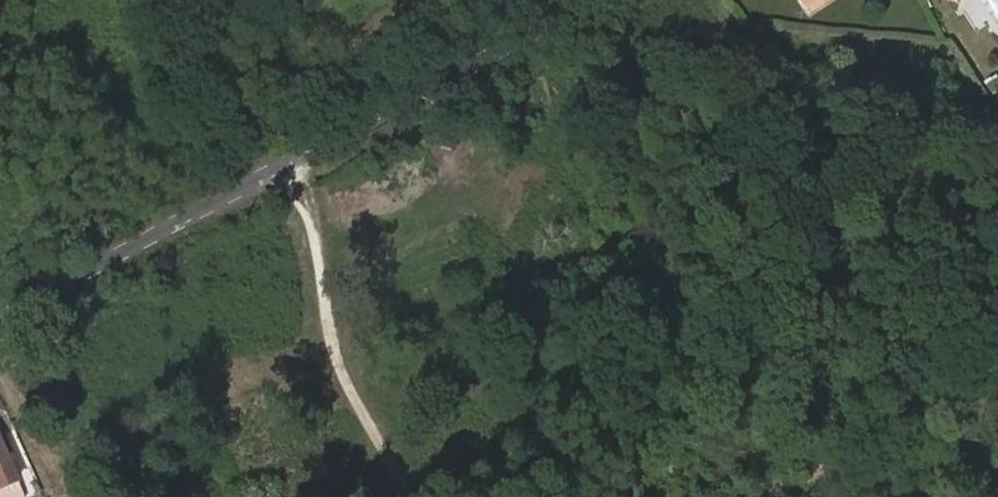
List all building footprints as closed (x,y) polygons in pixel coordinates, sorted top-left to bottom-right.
[(24,473),(0,423),(0,484),(24,473)]
